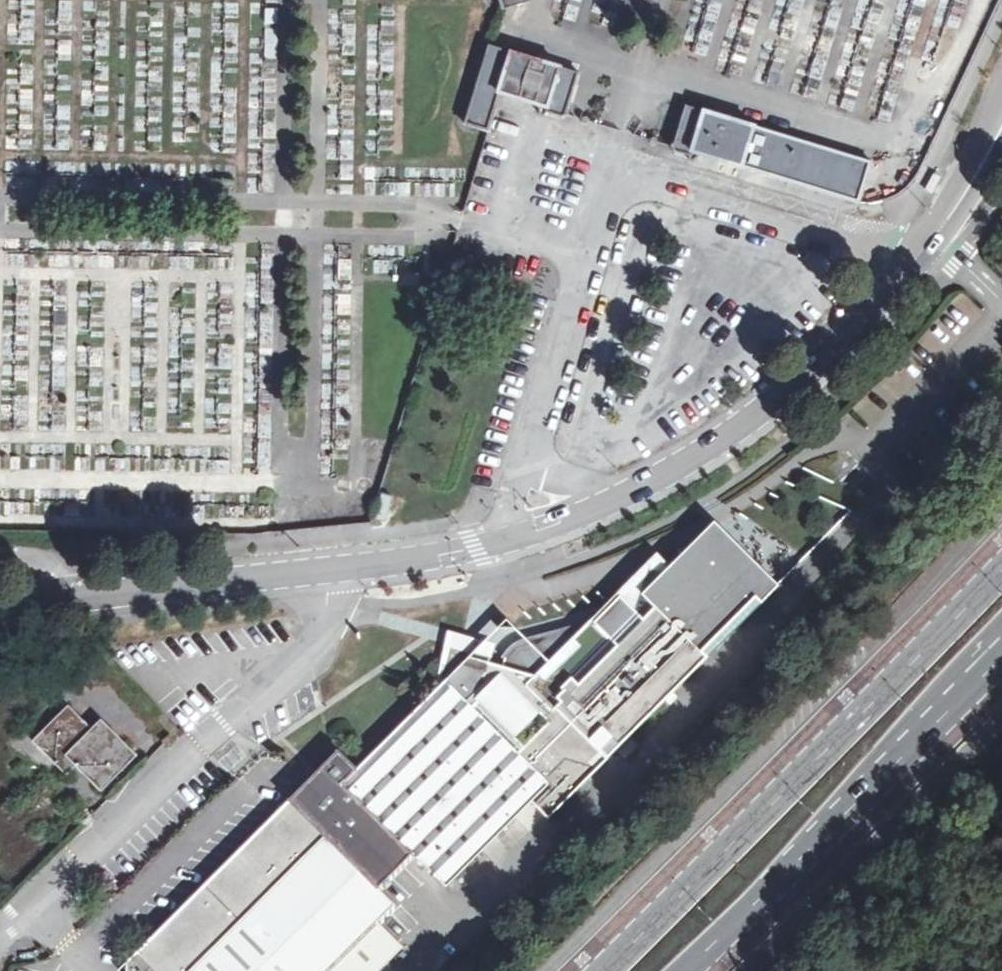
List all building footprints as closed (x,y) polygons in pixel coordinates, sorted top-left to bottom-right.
[(525,0),(501,0),(503,8),(525,2),(525,0)] [(492,134),(504,95),(551,109),(565,69),(492,47),(467,126),(492,134)] [(857,202),(870,164),(702,111),(690,152),(857,202)] [(945,171),(937,167),(927,186),(935,190),(945,171)] [(514,666),(510,665),(465,653),(452,649),(449,661),(438,698),(435,698),(362,770),(341,751),(323,769),(318,774),(316,776),(312,780),(275,816),(136,950),(157,970),(377,970),(406,941),(381,918),(396,903),(379,885),(414,852),(431,870),(448,885),(534,800),(550,816),(771,599),(724,551),(692,583),(687,579),(679,587),(667,582),(661,595),(666,598),(645,618),(638,611),(630,620),(622,612),(522,638),(518,640),(516,642),(514,645),(513,648),(512,651),(512,653),(513,656),(516,657),(514,666)] [(68,773),(77,764),(102,789),(138,753),(102,718),(92,728),(68,704),(34,738),(68,773)]
